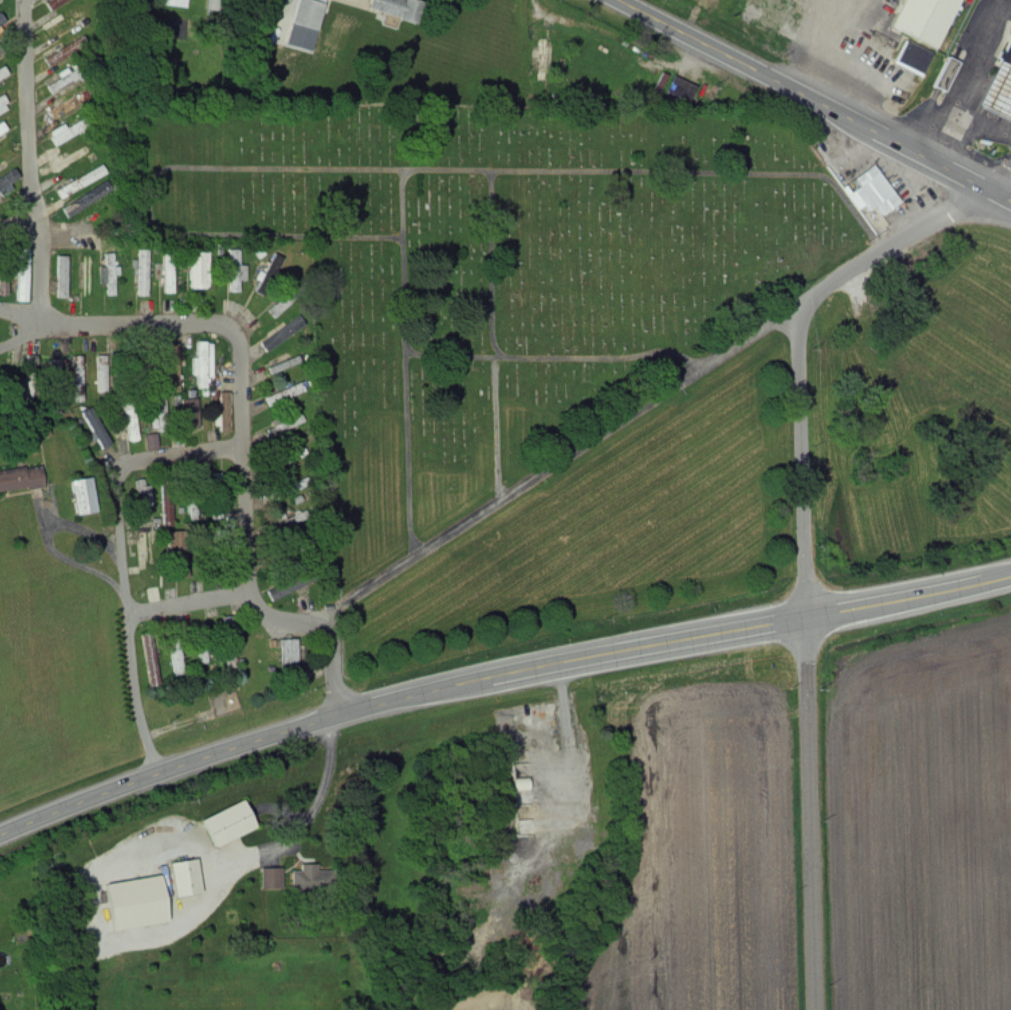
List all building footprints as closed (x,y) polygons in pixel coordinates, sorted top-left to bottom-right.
[(295,27),(322,27),(322,0),(295,0),(295,27)] [(369,17),(419,17),(419,0),(369,0),(369,17)] [(938,48),(959,0),(904,0),(892,28),(938,48)] [(695,85),(674,77),(667,92),(689,101),(695,85)] [(89,97),(85,91),(75,98),(80,104),(89,97)] [(8,106),(2,95),(0,97),(0,111),(8,106)] [(54,119),(59,115),(54,109),(49,113),(54,119)] [(55,146),(89,126),(83,116),(49,135),(55,146)] [(56,190),(61,199),(106,173),(101,165),(56,190)] [(854,178),(860,186),(854,190),(868,211),(876,206),(882,215),(900,203),(875,165),(854,178)] [(20,178),(14,169),(0,178),(0,191),(20,178)] [(103,194),(96,184),(62,209),(69,219),(103,194)] [(28,250),(19,250),(19,289),(28,289),(28,250)] [(240,250),(230,250),(230,292),(240,292),(240,250)] [(82,298),(92,298),(92,252),(82,252),(82,298)] [(190,289),(209,289),(209,252),(190,252),(190,289)] [(105,254),(105,296),(113,296),(113,254),(105,254)] [(164,293),(173,293),(173,254),(163,254),(164,293)] [(66,256),(58,256),(58,298),(66,298),(66,256)] [(294,300),(287,293),(269,310),(276,317),(294,300)] [(184,311),(196,311),(196,301),(184,301),(184,311)] [(264,342),(270,350),(305,322),(299,315),(264,342)] [(197,343),(197,388),(211,388),(211,343),(197,343)] [(230,392),(220,392),(220,431),(230,431),(230,392)] [(168,431),(167,404),(154,405),(156,431),(168,431)] [(199,413),(185,411),(184,428),(197,429),(199,413)] [(268,431),(272,438),(304,421),(300,414),(268,431)] [(136,440),(135,415),(127,415),(128,441),(136,440)] [(101,448),(110,444),(100,422),(91,426),(101,448)] [(157,434),(145,435),(146,447),(157,447),(157,434)] [(40,465),(0,471),(0,492),(43,486),(40,465)] [(97,512),(92,478),(71,481),(77,515),(97,512)] [(137,508),(149,508),(149,480),(137,480),(137,508)] [(172,526),(172,482),(162,482),(162,526),(172,526)] [(132,526),(135,567),(154,566),(152,525),(132,526)] [(297,590),(293,580),(267,590),(271,600),(297,590)] [(226,618),(226,668),(234,668),(234,618),(226,618)] [(145,636),(147,686),(159,685),(156,635),(145,636)] [(297,639),(281,639),(281,676),(297,676),(297,639)] [(177,641),(169,643),(175,676),(184,674),(177,641)] [(199,648),(200,663),(208,663),(206,647),(199,648)] [(255,829),(243,801),(201,820),(214,848),(255,829)] [(171,863),(174,897),(200,895),(197,861),(171,863)] [(262,889),(281,889),(281,870),(262,870),(262,889)]
